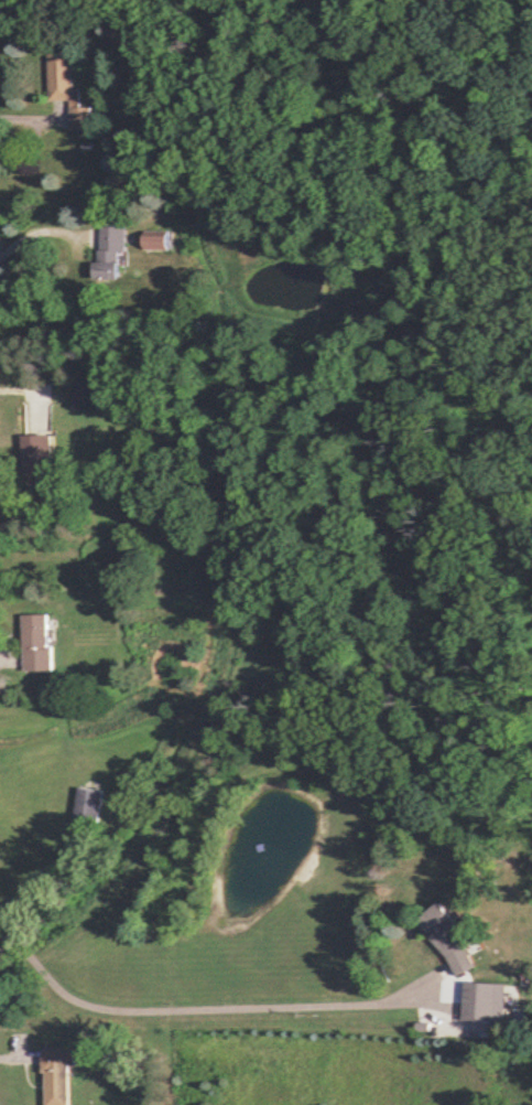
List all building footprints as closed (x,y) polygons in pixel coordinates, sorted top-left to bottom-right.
[(71,131),(92,130),(91,106),(81,106),(80,88),(73,88),(72,48),(48,49),(49,101),(70,100),(71,131)] [(126,250),(126,226),(97,226),(97,278),(118,278),(118,250),(126,250)] [(145,249),(169,249),(169,231),(145,231),(145,249)] [(51,435),(21,435),(21,475),(51,475),(51,435)] [(23,671),(50,671),(50,614),(23,614),(23,671)] [(76,822),(100,822),(101,789),(77,789),(76,822)] [(445,904),(422,917),(452,973),(475,961),(445,904)] [(495,1001),(462,1001),(462,1022),(495,1022),(495,1001)] [(69,1064),(76,1064),(76,1049),(44,1049),(44,1104),(69,1104),(69,1064)]
